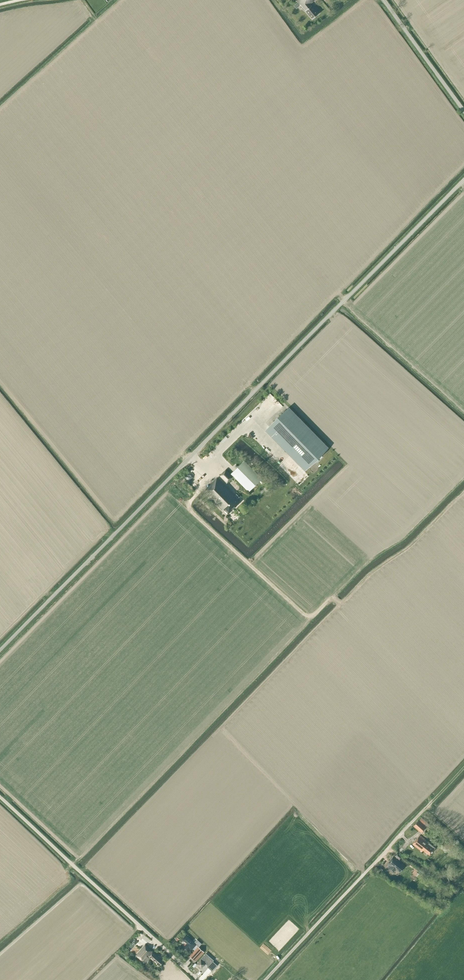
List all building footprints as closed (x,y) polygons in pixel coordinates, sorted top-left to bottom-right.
[(300,5),(301,5),(303,7),(303,8),(304,10),(305,10),(312,19),(318,14),(310,4),(315,0),(296,0),(300,5)] [(326,448),(287,409),(269,427),(308,466),(326,448)] [(262,478),(244,460),(231,474),(249,492),(262,478)] [(219,476),(226,483),(232,477),(225,470),(219,476)] [(217,478),(203,491),(222,510),(223,509),(228,514),(239,503),(239,502),(237,499),(239,497),(236,494),(234,495),(217,478)] [(421,818),(418,821),(414,826),(421,832),(428,824),(421,818)] [(423,850),(430,855),(435,848),(429,843),(420,835),(413,844),(422,852),(423,850)] [(387,864),(388,866),(387,867),(393,873),(396,869),(400,872),(404,867),(399,863),(401,861),(399,860),(402,856),(397,852),(395,856),(394,856),(387,864)] [(196,945),(186,935),(183,939),(186,943),(183,946),(189,951),(192,948),(193,949),(196,945)] [(143,962),(148,957),(158,966),(160,964),(160,965),(162,963),(161,963),(163,961),(152,951),(145,945),(135,956),(143,962)] [(193,949),(195,950),(189,956),(195,962),(204,952),(196,945),(193,949)] [(196,964),(201,969),(209,960),(204,955),(196,964)]
